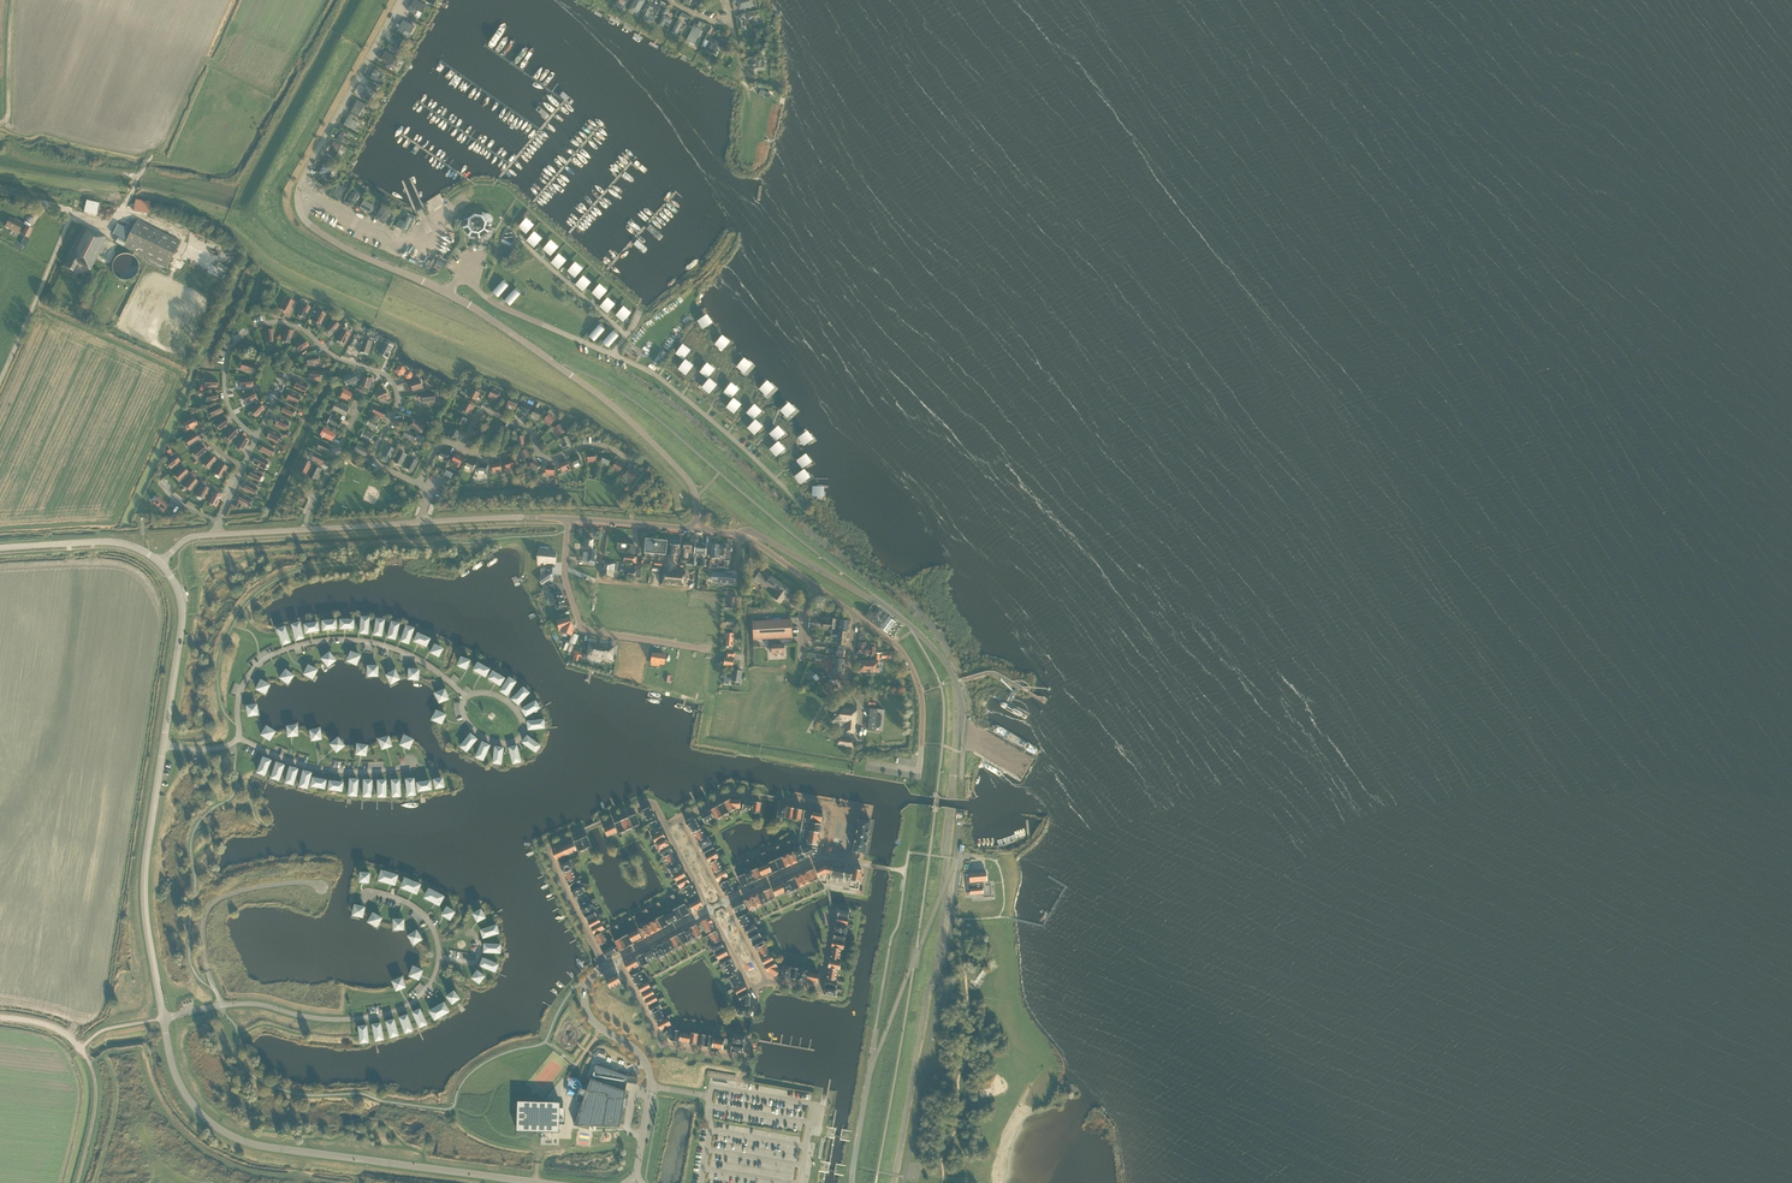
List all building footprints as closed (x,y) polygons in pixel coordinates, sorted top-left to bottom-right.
[(416,15),(418,11),(422,14),(426,6),(416,0),(414,0),(408,11),(416,15)] [(630,10),(636,14),(638,10),(639,11),(645,1),(643,0),(636,0),(630,10)] [(739,10),(753,7),(752,0),(737,0),(739,10)] [(653,23),(660,9),(651,4),(644,18),(653,23)] [(748,20),(752,19),(753,25),(758,24),(757,18),(760,18),(759,13),(747,15),(748,20)] [(746,30),(743,15),(736,17),(739,31),(746,30)] [(658,26),(663,28),(665,24),(669,26),(672,20),(663,16),(658,26)] [(403,20),(397,32),(403,35),(405,31),(411,34),(415,26),(412,25),(409,24),(403,20)] [(672,33),(676,36),(683,23),(678,20),(672,33)] [(686,41),(694,45),(702,30),(694,26),(686,41)] [(389,51),(398,55),(400,51),(399,50),(404,40),(400,38),(395,48),(391,46),(389,51)] [(718,43),(710,39),(705,50),(713,54),(717,46),(721,48),(723,44),(719,42),(718,43)] [(381,59),(393,66),(397,58),(385,51),(381,59)] [(761,66),(761,60),(756,60),(756,64),(753,65),(754,71),(766,70),(765,66),(761,66)] [(379,71),(380,70),(376,68),(370,78),(383,85),(385,81),(376,76),(379,72),(379,71)] [(366,97),(370,99),(376,87),(378,88),(380,86),(370,80),(364,92),(367,94),(366,97)] [(771,95),(760,90),(759,95),(769,99),(771,95)] [(364,104),(358,100),(351,112),(359,117),(365,106),(368,108),(369,106),(365,103),(364,104)] [(358,126),(360,124),(352,120),(353,118),(349,115),(343,126),(347,128),(348,126),(356,130),(358,127),(358,126)] [(337,139),(347,145),(349,141),(343,138),(346,134),(342,131),(337,139)] [(328,154),(336,158),(342,147),(334,142),(328,154)] [(649,169),(636,159),(632,165),(644,174),(649,169)] [(323,176),(322,178),(326,180),(326,179),(328,180),(336,166),(326,161),(319,173),(320,173),(319,174),(321,176),(322,175),(323,176)] [(332,196),(340,200),(346,188),(339,184),(332,196)] [(346,203),(354,207),(360,197),(352,192),(346,203)] [(150,213),(151,201),(136,199),(135,211),(150,213)] [(99,214),(101,203),(88,200),(85,212),(99,214)] [(360,208),(370,214),(374,206),(364,200),(360,208)] [(376,218),(385,222),(391,212),(382,207),(376,218)] [(484,229),(485,223),(482,218),(482,217),(475,216),(470,220),(470,221),(465,220),(464,228),(469,236),(480,238),(488,232),(484,229)] [(10,217),(5,227),(18,233),(20,230),(23,232),(22,235),(28,238),(32,229),(26,226),(25,229),(21,227),(23,223),(15,219),(15,220),(10,217)] [(403,228),(407,230),(412,219),(408,217),(404,225),(403,225),(404,222),(399,220),(397,226),(402,228),(402,227),(403,227),(403,228)] [(116,242),(167,268),(180,241),(137,220),(134,225),(132,231),(126,241),(118,237),(116,242)] [(519,227),(526,234),(532,227),(526,220),(519,227)] [(132,231),(134,225),(128,222),(125,227),(132,231)] [(118,224),(113,234),(118,237),(126,241),(132,231),(125,227),(118,224)] [(87,228),(67,268),(73,271),(77,263),(90,270),(107,238),(87,228)] [(512,244),(516,234),(507,230),(503,240),(504,240),(503,243),(507,245),(508,242),(512,244)] [(527,241),(534,247),(541,240),(534,234),(527,241)] [(544,249),(551,256),(557,249),(550,242),(544,249)] [(645,253),(634,243),(629,248),(640,258),(645,253)] [(417,259),(433,267),(439,254),(433,251),(429,249),(423,246),(421,250),(419,255),(417,259)] [(113,271),(117,276),(130,281),(138,275),(139,271),(138,269),(133,267),(136,265),(133,264),(136,257),(135,256),(125,252),(116,259),(114,265),(115,266),(113,271)] [(558,256),(552,263),(559,269),(565,262),(558,256)] [(575,265),(568,271),(575,278),(581,271),(575,265)] [(582,278),(576,285),(583,291),(589,284),(582,278)] [(493,292),(498,296),(509,285),(504,280),(493,292)] [(599,286),(593,293),(600,300),(606,293),(599,286)] [(505,301),(510,305),(521,293),(516,289),(505,301)] [(287,298),(282,308),(289,311),(291,307),(290,307),(292,304),(294,302),(287,298)] [(601,307),(608,313),(614,306),(607,300),(601,307)] [(303,304),(299,313),(305,317),(307,313),(307,312),(308,309),(309,310),(310,307),(303,304)] [(617,316),(624,322),(630,315),(623,309),(617,316)] [(319,310),(314,320),(321,323),(323,319),(322,319),(324,316),(325,314),(319,310)] [(698,322),(703,329),(711,324),(706,317),(698,322)] [(334,320),(327,328),(333,333),(335,330),(335,329),(337,327),(338,327),(339,325),(334,320)] [(600,325),(590,336),(594,341),(605,329),(600,325)] [(285,329),(283,339),(290,342),(291,337),(292,334),(293,332),(285,329)] [(272,330),(265,331),(266,341),(274,340),(273,336),(272,332),(273,332),(272,330)] [(343,330),(338,339),(344,343),(347,339),(346,339),(348,336),(349,334),(343,330)] [(604,342),(609,347),(619,335),(614,331),(604,342)] [(722,338),(716,345),(722,350),(728,344),(722,338)] [(304,339),(296,345),(300,351),(304,349),(303,348),(306,346),(306,347),(308,345),(304,339)] [(362,349),(360,354),(368,356),(368,354),(369,354),(370,352),(373,341),(365,339),(362,349)] [(386,357),(388,358),(391,353),(390,352),(393,346),(386,343),(381,351),(387,355),(386,357)] [(683,345),(676,354),(683,359),(690,351),(683,345)] [(632,349),(627,346),(624,351),(637,359),(639,356),(630,351),(632,349)] [(318,356),(308,357),(309,365),(313,364),(313,363),(316,363),(317,363),(319,363),(318,356)] [(737,367),(744,373),(750,366),(743,360),(737,367)] [(693,367),(685,361),(679,369),(686,375),(693,367)] [(249,371),(252,372),(254,365),(242,362),(240,369),(246,371),(246,370),(249,371)] [(700,372),(708,378),(713,371),(706,365),(700,372)] [(413,375),(411,372),(407,372),(405,371),(406,371),(403,367),(399,367),(396,371),(399,375),(403,375),(404,374),(405,375),(407,379),(411,379),(413,375)] [(311,371),(310,379),(314,379),(315,379),(318,379),(320,380),(321,372),(311,371)] [(347,378),(349,384),(358,381),(355,374),(349,376),(348,374),(344,376),(345,379),(347,378)] [(364,377),(362,386),(369,388),(371,382),(373,382),(374,379),(372,378),(371,379),(364,377)] [(252,379),(242,380),(242,387),(247,387),(247,386),(250,386),(253,386),(252,379)] [(297,380),(294,387),(303,392),(307,385),(303,383),(302,383),(299,382),(300,381),(297,380)] [(716,386),(709,380),(703,388),(709,394),(716,386)] [(419,390),(423,389),(421,381),(411,384),(413,391),(418,389),(419,390)] [(766,383),(760,389),(766,396),(773,389),(766,383)] [(730,385),(725,392),(732,398),(737,391),(730,385)] [(342,397),(349,401),(353,394),(347,391),(348,390),(343,387),(342,389),(345,390),(342,397)] [(493,399),(496,400),(500,392),(493,388),(490,395),(494,397),(493,399)] [(467,396),(470,398),(477,401),(481,394),(472,389),(471,392),(469,391),(467,396)] [(390,396),(389,397),(386,390),(377,394),(380,401),(387,398),(388,400),(391,398),(390,396)] [(253,391),(244,396),(247,403),(251,401),(251,400),(254,399),(257,398),(253,391)] [(447,400),(447,397),(451,396),(451,391),(440,393),(441,400),(447,400)] [(217,392),(207,395),(208,402),(213,401),(216,400),(218,400),(217,392)] [(290,392),(286,399),(296,403),(299,397),(295,395),(292,394),(292,393),(290,392)] [(418,394),(419,399),(423,398),(424,404),(436,402),(435,393),(423,395),(423,394),(418,394)] [(508,404),(513,406),(512,408),(515,409),(519,401),(511,397),(508,404)] [(336,403),(338,404),(335,411),(346,416),(349,409),(341,405),(342,404),(337,401),(336,403)] [(727,408),(734,413),(740,406),(733,401),(727,408)] [(464,410),(470,414),(474,407),(466,402),(464,405),(466,406),(464,410)] [(524,413),(527,415),(531,406),(523,403),(520,409),(525,412),(524,413)] [(259,404),(251,411),(257,416),(260,413),(262,411),(264,409),(259,404)] [(220,405),(210,409),(213,416),(217,414),(220,413),(223,412),(220,405)] [(284,405),(281,412),(290,417),(294,410),(290,408),(289,408),(286,407),(287,406),(284,405)] [(781,411),(787,418),(794,411),(788,405),(781,411)] [(386,412),(376,407),(372,413),(383,419),(386,412)] [(747,413),(754,420),(760,413),(754,407),(747,413)] [(536,419),(539,420),(543,412),(535,408),(532,415),(537,417),(536,419)] [(545,419),(549,423),(547,424),(550,426),(556,419),(550,414),(545,419)] [(330,424),(339,428),(342,421),(336,419),(337,417),(332,415),(331,417),(333,418),(330,424)] [(457,423),(464,427),(468,419),(459,415),(458,418),(460,419),(457,423)] [(225,417),(216,423),(221,429),(224,427),(224,426),(226,425),(226,426),(229,424),(225,417)] [(197,425),(194,418),(184,424),(187,430),(192,427),(195,425),(195,426),(197,425)] [(278,418),(275,425),(284,429),(287,423),(283,421),(280,420),(280,419),(278,418)] [(370,419),(368,425),(376,429),(379,424),(370,419)] [(410,427),(421,433),(425,425),(413,419),(410,427)] [(754,420),(747,428),(754,434),(761,426),(754,420)] [(556,433),(558,436),(565,430),(561,424),(555,428),(558,432),(556,433)] [(233,428),(226,435),(231,440),(234,437),(235,435),(236,436),(238,433),(233,428)] [(451,436),(457,440),(461,432),(453,428),(451,431),(453,432),(451,436)] [(770,434),(776,441),(783,435),(777,428),(770,434)] [(332,432),(332,433),(326,430),(323,435),(329,438),(328,439),(332,441),(336,433),(332,432)] [(403,436),(414,441),(417,435),(407,430),(403,436)] [(270,431),(267,437),(276,442),(280,435),(276,433),(275,434),(273,432),(270,431)] [(361,437),(370,442),(373,436),(364,432),(361,437)] [(195,433),(186,439),(190,445),(194,443),(193,442),(195,441),(196,442),(199,440),(195,433)] [(799,438),(804,446),(812,440),(806,433),(799,438)] [(516,437),(516,440),(518,440),(519,445),(526,444),(525,436),(516,437)] [(564,444),(562,444),(563,447),(572,443),(569,436),(562,439),(564,444)] [(242,437),(237,445),(243,449),(246,445),(245,445),(246,443),(247,444),(249,441),(242,437)] [(328,455),(331,447),(322,442),(318,450),(328,455)] [(776,456),(783,450),(777,443),(770,449),(776,456)] [(264,444),(260,451),(270,455),(273,448),(269,446),(268,447),(267,446),(267,445),(264,444)] [(202,445),(194,451),(199,457),(202,454),(203,452),(204,453),(207,451),(202,445)] [(366,457),(369,450),(358,445),(355,451),(366,457)] [(383,456),(389,459),(395,449),(388,446),(383,456)] [(443,459),(446,461),(450,453),(443,449),(440,455),(444,458),(443,459)] [(519,453),(520,455),(522,455),(524,459),(531,456),(527,449),(522,452),(519,453)] [(395,462),(401,465),(406,455),(400,452),(395,462)] [(587,453),(588,460),(593,460),(593,462),(596,462),(595,452),(587,453)] [(320,464),(322,465),(326,459),(315,453),(312,460),(317,463),(317,462),(320,464)] [(464,458),(456,454),(451,464),(458,468),(464,458)] [(612,457),(605,454),(601,461),(606,463),(605,464),(608,466),(612,457)] [(175,455),(167,462),(172,468),(175,465),(178,463),(180,461),(175,455)] [(211,455),(204,463),(210,468),(213,464),(212,464),(213,462),(214,463),(216,460),(211,455)] [(574,464),(574,465),(579,463),(580,465),(582,464),(578,455),(571,459),(572,460),(574,464)] [(797,461),(803,468),(810,463),(805,456),(797,461)] [(257,457),(254,463),(263,468),(266,461),(262,459),(262,460),(260,459),(261,458),(257,457)] [(413,472),(418,462),(412,458),(406,468),(413,472)] [(470,470),(472,471),(476,463),(469,459),(466,466),(470,468),(470,470)] [(504,461),(507,468),(512,467),(512,469),(515,468),(512,459),(504,461)] [(526,465),(533,470),(536,472),(541,464),(535,460),(534,461),(532,459),(526,465)] [(617,471),(619,473),(624,465),(617,460),(613,467),(618,469),(617,471)] [(567,469),(568,470),(571,469),(567,461),(559,464),(562,469),(562,471),(567,469)] [(308,470),(310,467),(311,465),(305,462),(299,472),(306,476),(309,470),(308,470)] [(492,464),(493,471),(498,470),(499,472),(502,472),(500,462),(492,464)] [(221,463),(215,472),(222,476),(224,472),(223,472),(225,470),(227,467),(221,463)] [(480,463),(479,471),(479,474),(484,475),(484,473),(487,473),(488,464),(480,463)] [(551,475),(554,475),(555,466),(547,465),(546,473),(551,473),(551,475)] [(318,481),(320,476),(319,475),(321,469),(314,466),(309,476),(318,481)] [(183,467),(176,474),(181,480),(184,477),(184,476),(185,475),(186,475),(188,473),(183,467)] [(625,474),(629,477),(628,479),(631,481),(636,473),(630,468),(625,474)] [(252,470),(248,476),(257,481),(261,474),(257,472),(256,473),(255,472),(255,471),(252,470)] [(796,477),(801,484),(808,479),(803,471),(796,477)] [(192,477),(185,485),(191,490),(194,486),(195,484),(196,485),(198,482),(192,477)] [(247,482),(243,489),(253,494),(256,487),(252,485),(252,486),(250,485),(250,484),(247,482)] [(203,485),(197,494),(204,498),(206,494),(205,494),(206,492),(207,492),(209,489),(203,485)] [(813,488),(813,496),(814,496),(822,496),(822,488),(813,488)] [(214,492),(210,501),(216,505),(219,501),(218,500),(219,498),(220,499),(221,496),(214,492)] [(241,494),(237,501),(247,506),(250,499),(246,497),(245,498),(244,497),(244,496),(241,494)] [(159,498),(155,504),(158,507),(159,506),(161,507),(160,508),(163,510),(167,504),(159,498)] [(589,549),(589,557),(588,562),(595,563),(597,549),(593,549),(594,539),(585,539),(584,548),(589,549)] [(632,540),(627,539),(627,540),(618,539),(617,548),(627,549),(626,553),(634,554),(635,546),(631,545),(632,540)] [(647,553),(652,554),(653,539),(646,539),(645,553),(647,553)] [(660,540),(653,539),(652,554),(659,554),(660,540)] [(668,541),(660,540),(659,554),(665,555),(665,557),(666,557),(666,559),(668,559),(668,556),(668,552),(667,552),(668,541)] [(668,552),(668,556),(674,556),(675,548),(680,549),(680,542),(671,541),(670,548),(669,548),(668,552)] [(694,543),(684,542),(683,552),(682,558),(686,558),(686,553),(692,553),(692,550),(693,550),(694,543)] [(707,544),(696,543),(695,553),(706,554),(707,544)] [(718,559),(719,555),(720,545),(712,545),(711,555),(712,555),(711,558),(715,558),(718,559)] [(720,545),(719,555),(718,559),(721,559),(726,560),(727,546),(720,545)] [(540,564),(554,563),(555,553),(547,551),(547,548),(541,547),(540,564)] [(674,556),(668,556),(668,559),(667,563),(667,567),(667,570),(663,569),(662,585),(685,587),(686,572),(675,571),(675,563),(674,563),(674,556)] [(604,570),(615,571),(617,571),(618,568),(615,568),(615,564),(605,563),(604,570)] [(627,577),(635,578),(635,576),(641,576),(641,567),(636,566),(636,571),(627,571),(627,577)] [(552,570),(546,570),(545,575),(542,577),(542,585),(552,578),(552,570)] [(614,578),(615,571),(604,570),(603,577),(614,578)] [(713,572),(712,580),(723,581),(723,583),(735,585),(736,577),(724,576),(724,574),(713,572)] [(773,598),(778,601),(781,603),(784,600),(788,603),(792,596),(788,593),(790,590),(771,577),(769,579),(759,572),(754,579),(767,588),(769,586),(778,592),(773,598)] [(548,597),(553,596),(555,603),(557,609),(566,606),(562,591),(559,592),(552,594),(551,591),(546,592),(548,597)] [(730,592),(729,596),(728,600),(727,600),(726,608),(735,609),(737,596),(735,596),(735,593),(730,592)] [(877,608),(874,613),(870,610),(865,617),(887,633),(895,622),(877,608)] [(560,631),(559,631),(560,631),(559,631),(560,631),(563,630),(563,632),(572,636),(569,641),(570,641),(573,632),(574,630),(571,620),(570,616),(556,621),(557,621),(560,631)] [(359,633),(367,634),(368,618),(361,618),(359,633)] [(823,629),(837,630),(838,625),(836,625),(837,620),(830,619),(830,622),(824,621),(824,620),(810,618),(809,628),(813,628),(823,629)] [(373,635),(381,636),(383,621),(376,619),(373,635)] [(772,647),(772,653),(784,653),(784,644),(780,644),(780,638),(792,637),(792,619),(753,621),(753,639),(768,638),(769,647),(772,647)] [(836,625),(838,625),(837,630),(848,631),(849,621),(840,620),(840,621),(837,620),(836,625)] [(322,622),(323,630),(336,629),(335,621),(322,622)] [(387,638),(394,639),(398,624),(391,622),(387,638)] [(291,625),(296,640),(303,638),(299,623),(291,625)] [(304,625),(305,633),(318,630),(317,623),(304,625)] [(401,641),(408,644),(413,629),(406,626),(401,641)] [(277,630),(282,645),(289,642),(284,628),(277,630)] [(414,641),(426,646),(429,639),(417,634),(414,641)] [(846,646),(847,639),(831,637),(831,641),(834,641),(837,641),(837,645),(846,646)] [(865,654),(865,656),(867,655),(875,655),(875,652),(876,647),(866,647),(867,642),(858,641),(857,653),(865,654)] [(590,644),(588,656),(589,656),(589,655),(599,656),(599,657),(612,659),(614,647),(596,644),(596,645),(590,644)] [(430,653),(438,657),(442,649),(434,645),(430,653)] [(724,666),(733,667),(734,659),(735,653),(727,652),(726,658),(725,658),(724,666)] [(335,661),(329,653),(322,659),(327,666),(335,661)] [(351,653),(349,655),(347,661),(355,665),(359,656),(351,653)] [(652,653),(651,662),(664,664),(665,655),(660,654),(652,653)] [(816,654),(816,658),(815,658),(815,661),(821,662),(822,659),(824,660),(825,658),(831,658),(831,654),(825,654),(825,656),(816,654)] [(867,655),(865,656),(863,656),(863,659),(866,659),(866,662),(859,661),(859,672),(870,672),(871,661),(867,661),(867,655)] [(871,661),(870,672),(879,672),(880,655),(875,655),(874,655),(874,661),(871,661)] [(459,666),(467,669),(470,661),(462,658),(459,666)] [(833,658),(832,674),(843,675),(845,660),(833,658)] [(478,663),(474,670),(486,676),(489,670),(478,663)] [(308,666),(304,674),(312,678),(316,670),(308,666)] [(377,667),(368,667),(367,676),(377,676),(377,667)] [(409,670),(408,679),(417,680),(418,671),(409,670)] [(742,671),(734,670),(732,682),(735,682),(735,685),(740,686),(741,683),(742,671)] [(806,676),(812,679),(814,672),(809,670),(806,676)] [(293,676),(287,672),(285,671),(280,678),(287,683),(293,676)] [(394,671),(386,676),(391,684),(398,679),(394,671)] [(489,679),(500,685),(504,679),(493,672),(489,679)] [(820,681),(829,693),(835,688),(829,680),(832,678),(829,674),(825,677),(823,675),(820,678),(821,680),(820,681)] [(510,678),(501,691),(507,695),(516,682),(510,678)] [(261,681),(256,689),(264,693),(269,685),(261,681)] [(513,699),(518,704),(529,693),(524,688),(513,699)] [(448,699),(445,690),(436,694),(440,702),(448,699)] [(536,702),(522,709),(526,716),(539,708),(536,702)] [(846,732),(854,733),(855,724),(857,708),(842,707),(843,705),(843,703),(840,702),(840,707),(839,708),(835,707),(833,721),(847,723),(846,732)] [(247,707),(248,716),(257,714),(256,705),(247,707)] [(883,732),(884,710),(870,708),(868,730),(883,732)] [(437,711),(433,720),(442,724),(446,715),(437,711)] [(545,728),(544,720),(528,722),(529,729),(545,728)] [(287,727),(288,736),(297,735),(296,726),(287,727)] [(266,727),(263,732),(261,735),(269,740),(274,732),(266,727)] [(310,731),(311,740),(320,739),(319,730),(310,731)] [(461,747),(467,751),(477,739),(471,734),(461,747)] [(400,745),(408,749),(412,740),(404,736),(400,745)] [(379,740),(382,749),(391,746),(388,737),(379,740)] [(523,743),(536,752),(540,746),(528,737),(523,743)] [(330,744),(336,752),(343,746),(338,739),(330,744)] [(846,739),(845,746),(853,747),(854,740),(846,739)] [(483,760),(490,746),(483,743),(477,757),(483,760)] [(357,745),(356,754),(365,755),(366,746),(357,745)] [(510,748),(514,763),(521,761),(517,746),(510,748)] [(496,747),(494,763),(501,764),(503,748),(496,747)] [(263,758),(257,772),(264,775),(270,761),(263,758)] [(271,778),(278,780),(283,765),(276,763),(271,778)] [(285,783),(292,785),(297,770),(290,767),(285,783)] [(299,787),(307,788),(310,773),(303,771),(299,787)] [(311,786),(324,788),(325,781),(313,778),(311,786)] [(406,780),(407,795),(415,795),(413,779),(406,780)] [(433,780),(435,788),(443,787),(441,779),(433,780)] [(349,795),(356,796),(357,780),(350,780),(349,795)] [(391,781),(392,796),(400,796),(399,780),(391,781)] [(329,781),(328,789),(341,791),(342,783),(329,781)] [(417,783),(418,791),(431,789),(430,782),(417,783)] [(725,802),(730,812),(736,809),(740,809),(740,800),(731,800),(731,799),(725,802)] [(742,809),(752,811),(754,802),(744,800),(742,809)] [(754,802),(752,811),(752,813),(759,814),(761,803),(754,802)] [(724,803),(717,807),(722,816),(729,813),(724,803)] [(777,817),(785,818),(787,807),(779,806),(777,817)] [(642,811),(648,822),(655,818),(650,807),(642,811)] [(716,820),(722,816),(717,807),(711,810),(716,820)] [(786,819),(793,820),(795,809),(788,808),(786,819)] [(795,809),(793,820),(800,821),(802,810),(795,809)] [(700,815),(705,823),(714,818),(710,810),(700,815)] [(819,822),(822,822),(823,814),(804,810),(803,819),(819,822)] [(640,825),(635,814),(629,817),(634,827),(640,825)] [(689,827),(692,832),(700,828),(694,817),(686,822),(687,822),(686,823),(688,827),(689,827)] [(628,818),(621,821),(626,831),(632,828),(628,818)] [(818,824),(819,822),(803,819),(801,830),(820,833),(821,825),(818,824)] [(656,820),(651,823),(648,825),(654,835),(661,831),(661,830),(662,830),(660,825),(659,826),(656,820)] [(619,834),(626,831),(621,821),(615,824),(619,834)] [(617,832),(614,824),(604,829),(607,837),(617,832)] [(693,833),(698,842),(706,838),(701,829),(693,833)] [(819,839),(820,833),(801,830),(800,836),(819,839)] [(652,837),(656,844),(666,839),(662,832),(652,837)] [(587,836),(580,839),(585,849),(591,847),(587,836)] [(819,839),(800,836),(799,843),(818,846),(819,839)] [(708,837),(706,838),(698,842),(701,849),(711,844),(708,837)] [(579,852),(585,849),(580,839),(574,842),(579,852)] [(666,839),(656,844),(654,845),(656,849),(658,848),(659,850),(669,845),(666,839)] [(573,842),(563,847),(567,855),(577,851),(573,842)] [(702,850),(705,857),(715,852),(712,845),(702,850)] [(798,847),(799,847),(804,859),(804,858),(804,859),(816,853),(817,848),(801,845),(798,847)] [(663,858),(664,858),(671,853),(673,852),(670,846),(660,852),(663,858)] [(567,855),(563,847),(558,849),(558,848),(553,850),(553,851),(553,852),(556,860),(567,855)] [(795,851),(793,852),(798,862),(805,859),(804,859),(804,858),(804,859),(799,847),(795,849),(795,851)] [(719,858),(715,852),(705,857),(709,863),(719,858)] [(792,865),(798,862),(793,852),(787,855),(792,865)] [(671,853),(664,858),(668,867),(676,863),(671,853)] [(786,868),(792,865),(787,855),(781,857),(786,868)] [(781,857),(775,860),(779,871),(786,868),(781,857)] [(562,864),(560,865),(563,872),(573,867),(570,860),(562,864)] [(709,864),(715,874),(722,869),(717,860),(709,864)] [(768,864),(772,872),(773,874),(779,871),(775,860),(768,863),(768,864)] [(671,873),(672,875),(682,870),(679,863),(669,868),(667,869),(670,874),(671,873)] [(768,864),(758,868),(762,876),(772,872),(768,864)] [(822,883),(829,885),(832,867),(825,866),(815,870),(822,883)] [(832,866),(832,867),(829,885),(836,886),(839,867),(832,866)] [(836,886),(842,887),(845,868),(839,867),(836,886)] [(762,876),(758,868),(751,871),(756,881),(763,878),(762,876)] [(842,887),(850,888),(853,869),(845,868),(842,887)] [(568,882),(568,883),(576,879),(572,869),(564,873),(568,882)] [(813,869),(806,873),(811,883),(818,880),(813,869)] [(853,869),(850,888),(859,890),(860,883),(861,878),(862,870),(853,869)] [(718,882),(719,881),(722,879),(728,877),(724,870),(714,876),(718,882)] [(744,872),(745,874),(749,884),(756,881),(751,871),(749,872),(748,870),(744,872)] [(395,885),(398,876),(382,871),(379,880),(395,885)] [(673,876),(676,883),(686,877),(683,871),(673,876)] [(966,876),(967,889),(971,889),(971,895),(983,894),(982,888),(980,888),(980,882),(987,881),(986,872),(969,873),(969,876),(966,876)] [(369,882),(370,874),(361,873),(361,882),(369,882)] [(806,873),(800,875),(805,885),(811,883),(806,873)] [(742,887),(749,884),(745,874),(738,877),(742,887)] [(799,888),(805,885),(800,875),(795,878),(799,888)] [(690,883),(686,877),(676,883),(680,889),(690,883)] [(578,878),(576,879),(568,883),(570,889),(581,884),(578,878)] [(795,878),(788,881),(793,891),(799,888),(795,878)] [(417,894),(420,885),(405,879),(402,888),(417,894)] [(724,882),(720,884),(723,890),(722,890),(724,895),(725,894),(726,895),(734,891),(728,880),(724,882)] [(788,881),(781,884),(785,892),(786,894),(788,893),(789,895),(793,893),(793,891),(788,881)] [(684,889),(689,898),(696,894),(691,884),(684,889)] [(785,892),(781,884),(772,888),(776,896),(785,892)] [(574,897),(576,896),(584,893),(584,892),(586,892),(584,887),(582,888),(581,886),(571,890),(574,897)] [(439,905),(444,897),(429,889),(425,898),(439,905)] [(770,889),(763,892),(768,902),(775,899),(770,889)] [(762,905),(768,902),(763,892),(757,895),(762,905)] [(589,902),(584,893),(576,896),(581,906),(589,902)] [(756,907),(762,905),(757,895),(752,897),(756,907)] [(756,907),(752,897),(745,900),(745,901),(747,905),(749,911),(752,910),(752,911),(757,909),(756,907)] [(688,905),(690,908),(692,912),(693,912),(698,909),(699,910),(703,908),(703,907),(699,899),(688,905)] [(746,908),(745,906),(743,902),(742,900),(731,905),(735,913),(746,908)] [(584,915),(594,909),(595,909),(593,904),(591,905),(590,903),(580,908),(584,915)] [(684,904),(678,908),(683,917),(690,914),(689,913),(687,910),(684,904)] [(353,915),(363,917),(365,908),(356,906),(353,915)] [(450,920),(455,912),(448,908),(443,915),(450,920)] [(677,921),(683,917),(678,908),(672,911),(673,913),(677,920),(677,921)] [(597,916),(594,909),(584,915),(587,921),(597,916)] [(838,909),(837,917),(848,919),(849,911),(838,909)] [(478,922),(485,918),(481,910),(474,914),(478,922)] [(673,913),(664,917),(669,925),(668,925),(677,920),(673,913)] [(369,922),(377,927),(382,918),(374,914),(369,922)] [(738,918),(743,928),(750,924),(745,914),(738,918)] [(662,929),(669,925),(664,917),(663,915),(657,919),(662,929)] [(588,923),(591,928),(601,923),(598,917),(588,923)] [(847,925),(848,919),(837,917),(836,923),(847,925)] [(706,933),(710,931),(714,929),(711,924),(712,923),(710,919),(709,919),(709,918),(701,923),(706,933)] [(657,919),(651,922),(656,932),(662,929),(657,919)] [(394,930),(404,930),(404,920),(394,920),(394,930)] [(651,922),(645,925),(651,935),(656,932),(651,922)] [(601,923),(591,928),(594,934),(604,929),(601,923)] [(651,935),(645,925),(644,924),(640,926),(641,927),(639,929),(644,938),(651,935)] [(744,929),(748,936),(758,930),(754,924),(744,929)] [(696,925),(690,928),(696,938),(702,935),(696,925)] [(836,925),(835,932),(846,934),(847,934),(848,929),(846,929),(847,927),(836,925)] [(499,933),(496,926),(481,931),(484,938),(499,933)] [(690,928),(684,932),(689,941),(690,943),(694,941),(694,939),(696,938),(690,928)] [(637,930),(628,935),(632,942),(641,938),(637,930)] [(761,937),(758,930),(748,936),(752,942),(761,937)] [(409,936),(414,945),(422,939),(417,931),(409,936)] [(715,931),(712,933),(708,935),(714,944),(721,940),(716,931),(715,931)] [(602,932),(594,937),(599,946),(607,942),(602,932)] [(683,945),(689,941),(684,932),(678,935),(683,945)] [(844,941),(846,934),(835,932),(833,939),(844,941)] [(633,944),(632,942),(628,935),(628,934),(621,938),(627,948),(633,944)] [(676,936),(670,939),(675,949),(682,946),(676,936)] [(620,951),(627,948),(621,938),(615,941),(618,947),(620,951)] [(755,950),(757,949),(765,944),(762,938),(752,943),(755,950)] [(669,952),(675,949),(670,939),(664,942),(669,952)] [(832,948),(841,949),(843,950),(844,943),(833,941),(832,948)] [(664,942),(658,945),(664,955),(669,952),(664,942)] [(712,948),(715,954),(725,949),(721,942),(712,948)] [(500,953),(501,945),(485,944),(484,952),(500,953)] [(765,944),(757,949),(762,958),(770,954),(765,944)] [(617,953),(614,949),(613,945),(602,951),(606,959),(607,958),(607,959),(612,957),(611,956),(617,953)] [(652,949),(656,957),(657,959),(659,958),(660,959),(664,957),(664,955),(658,945),(652,949)] [(841,949),(832,948),(830,959),(839,961),(841,949)] [(648,962),(656,957),(652,949),(643,954),(643,953),(648,962)] [(725,949),(715,954),(719,961),(728,955),(725,949)] [(637,958),(639,961),(642,967),(648,963),(648,962),(643,953),(637,957),(637,958)] [(761,960),(765,966),(774,961),(771,955),(761,960)] [(723,968),(724,967),(732,963),(729,956),(719,962),(723,968)] [(639,966),(637,963),(635,959),(635,958),(630,961),(629,960),(624,962),(625,963),(624,964),(628,971),(639,966)] [(495,972),(498,965),(483,959),(481,966),(495,972)] [(828,968),(829,968),(838,970),(839,970),(841,962),(830,960),(828,968)] [(776,977),(777,976),(779,972),(781,969),(778,967),(774,961),(765,966),(768,972),(776,977)] [(724,967),(729,976),(737,972),(732,963),(724,967)] [(783,966),(782,972),(782,977),(781,977),(789,979),(791,968),(783,966)] [(413,967),(410,976),(419,980),(423,971),(413,967)] [(800,969),(798,980),(805,981),(807,970),(805,970),(805,968),(800,967),(800,969)] [(980,967),(972,979),(977,983),(986,971),(980,967)] [(790,979),(798,980),(800,969),(792,968),(790,979)] [(838,970),(829,968),(827,979),(836,981),(838,970)] [(473,978),(480,983),(485,976),(478,971),(473,978)] [(631,976),(636,986),(644,982),(639,972),(631,976)] [(819,974),(808,973),(806,981),(817,983),(819,974)] [(742,985),(736,974),(728,978),(734,989),(742,985)] [(606,981),(610,988),(621,983),(617,975),(606,981)] [(397,991),(406,988),(402,978),(393,982),(397,991)] [(826,981),(825,987),(836,989),(837,982),(826,981)] [(638,987),(641,993),(651,988),(648,982),(638,987)] [(735,989),(739,995),(747,991),(744,985),(735,989)] [(836,989),(825,987),(824,995),(835,997),(835,994),(837,994),(838,990),(836,989)] [(642,995),(645,1000),(655,995),(651,989),(642,995)] [(741,1006),(745,1006),(749,1006),(750,1006),(750,997),(751,997),(747,991),(739,995),(742,1001),(741,1001),(741,1006)] [(448,997),(453,1004),(460,998),(454,992),(448,997)] [(655,995),(645,1000),(648,1006),(658,1001),(655,995)] [(652,1014),(660,1009),(662,1008),(658,1002),(649,1008),(652,1014)] [(444,1003),(430,1011),(435,1020),(449,1012),(444,1003)] [(749,1008),(745,1008),(739,1007),(737,1007),(737,1012),(738,1012),(738,1014),(749,1016),(750,1009),(749,1008)] [(660,1009),(652,1014),(657,1023),(665,1018),(660,1009)] [(413,1013),(420,1027),(427,1024),(420,1010),(413,1013)] [(400,1018),(406,1033),(413,1030),(407,1015),(400,1018)] [(662,1029),(666,1027),(671,1025),(667,1019),(657,1024),(661,1030),(662,1029)] [(387,1022),(391,1037),(398,1035),(394,1020),(387,1022)] [(373,1025),(376,1041),(384,1039),(381,1024),(373,1025)] [(367,1026),(359,1027),(361,1043),(369,1042),(367,1026)] [(669,1028),(667,1030),(664,1034),(671,1040),(671,1041),(678,1042),(679,1031),(673,1030),(672,1030),(669,1028)] [(679,1042),(689,1043),(691,1035),(680,1033),(679,1042)] [(691,1033),(691,1035),(689,1043),(689,1044),(696,1045),(698,1034),(691,1033)] [(697,1045),(704,1046),(706,1035),(699,1034),(697,1045)] [(706,1035),(704,1046),(711,1048),(713,1036),(706,1035)] [(731,1042),(732,1042),(744,1045),(745,1037),(734,1035),(734,1038),(732,1037),(731,1042)] [(724,1041),(713,1039),(712,1048),(723,1050),(724,1043),(724,1041)] [(744,1045),(732,1042),(731,1051),(732,1051),(731,1052),(736,1053),(737,1052),(743,1053),(744,1045)] [(620,1127),(628,1080),(628,1076),(596,1065),(591,1079),(591,1080),(589,1084),(585,1095),(574,1125),(620,1127)] [(708,1070),(707,1077),(735,1082),(736,1075),(708,1070)] [(627,1083),(631,1083),(637,1085),(637,1084),(638,1078),(628,1076),(628,1080),(627,1083)] [(563,1108),(560,1108),(560,1102),(557,1102),(518,1101),(516,1131),(559,1133),(559,1125),(562,1125),(563,1108)]
